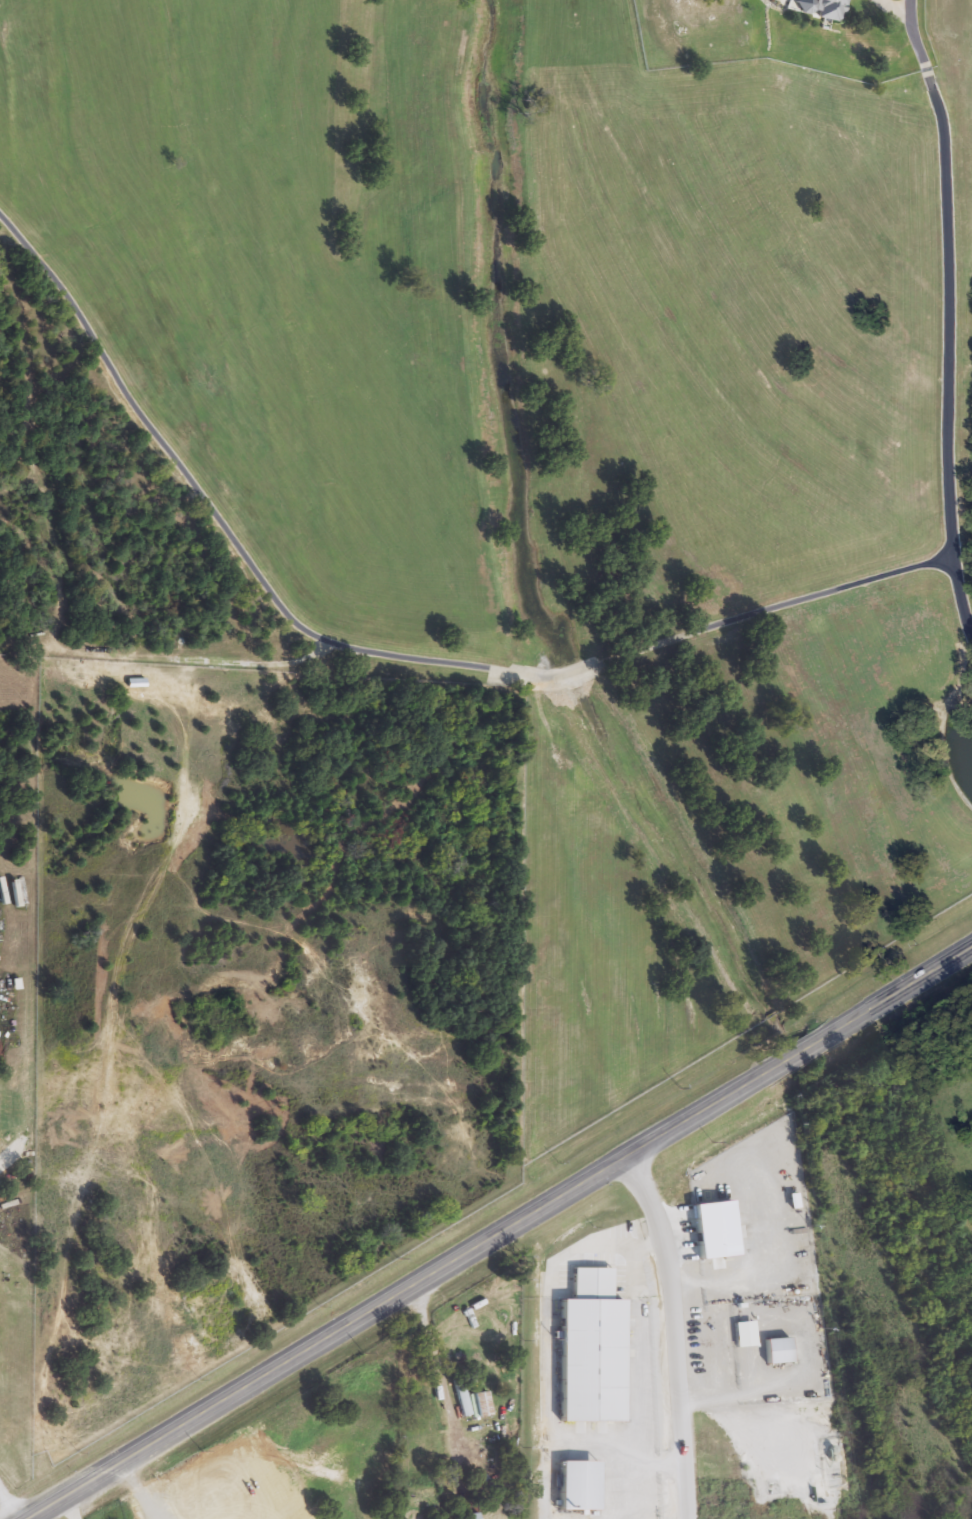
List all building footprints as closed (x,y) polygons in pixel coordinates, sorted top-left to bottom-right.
[(798,15),(800,0),(848,0),(844,23),(798,15)] [(561,1423),(562,1300),(573,1300),(574,1268),(612,1268),(612,1300),(625,1300),(623,1423),(561,1423)]
